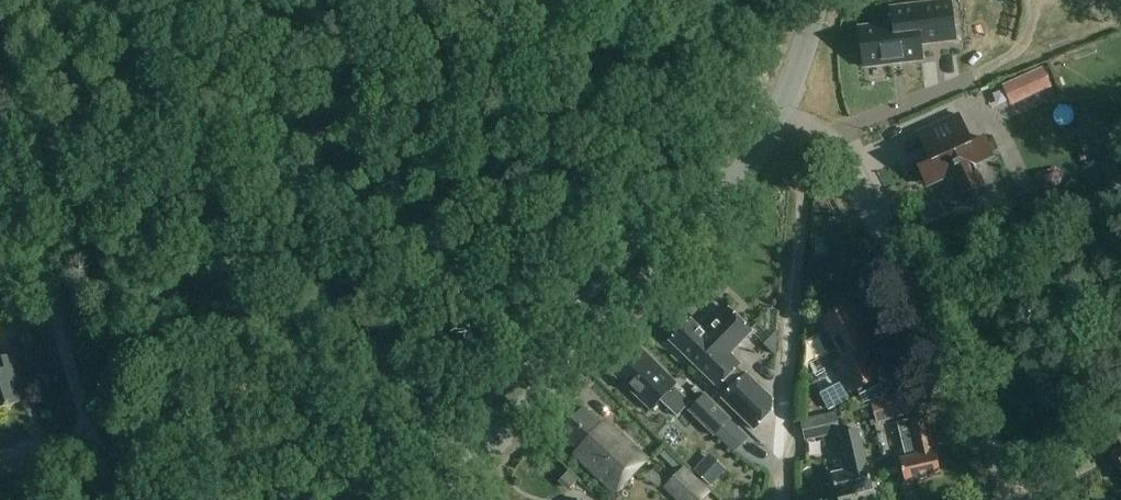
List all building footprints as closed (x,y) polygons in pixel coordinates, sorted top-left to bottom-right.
[(952,3),(893,10),(895,26),(862,31),(866,67),(924,60),(922,43),(956,39),(952,3)] [(1060,22),(1058,40),(1072,42),(1074,24),(1060,22)] [(1024,78),(1034,98),(1054,89),(1044,68),(1024,78)] [(973,143),(960,115),(919,133),(932,162),(920,167),(929,186),(947,178),(955,197),(984,184),(975,165),(993,157),(985,138),(973,143)] [(848,302),(820,317),(827,330),(821,333),(831,353),(836,350),(840,358),(835,360),(851,391),(857,388),(879,376),(864,347),(870,344),(848,302)] [(692,321),(672,341),(720,387),(742,364),(731,354),(753,331),(730,309),(706,334),(692,321)] [(654,364),(639,351),(616,375),(652,410),(661,401),(678,417),(693,402),(676,386),(678,383),(656,362),(654,364)] [(22,404),(16,382),(18,381),(10,355),(0,358),(0,410),(22,404)] [(736,385),(721,401),(753,431),(768,415),(774,409),(775,399),(747,373),(736,385)] [(829,410),(849,400),(841,383),(821,393),(829,410)] [(716,437),(733,419),(706,393),(689,411),(716,437)] [(851,410),(863,404),(859,396),(847,402),(851,410)] [(879,425),(911,416),(906,397),(873,406),(879,425)] [(611,432),(586,408),(563,432),(580,448),(575,454),(616,493),(649,458),(615,427),(611,432)] [(841,434),(841,433),(837,414),(803,421),(808,442),(841,434)] [(914,456),(901,458),(906,482),(942,474),(935,444),(934,445),(927,414),(909,418),(910,420),(897,423),(903,449),(912,447),(914,456)] [(841,433),(841,434),(850,470),(833,474),(838,497),(874,489),(867,461),(866,461),(859,429),(841,433)] [(711,486),(726,470),(717,461),(702,477),(711,486)] [(713,493),(684,467),(665,488),(679,499),(707,499),(713,493)]
